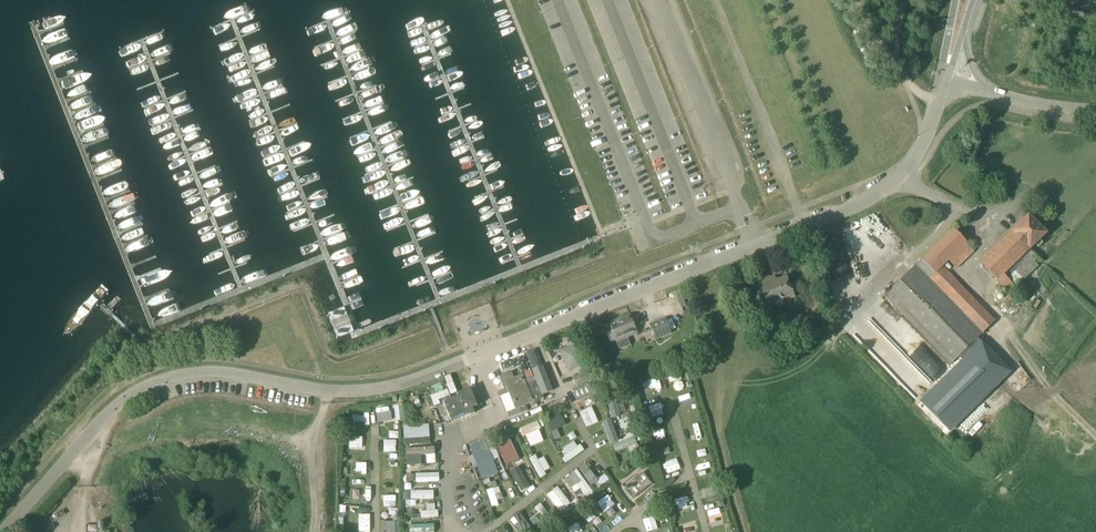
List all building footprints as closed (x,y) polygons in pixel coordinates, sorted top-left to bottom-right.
[(980,262),(1009,292),(1001,300),(1007,306),(1018,295),(1012,290),(1016,287),(1043,262),(1030,249),(1039,241),(1042,244),(1046,241),(1042,237),(1046,234),(1028,215),(980,262)] [(949,261),(957,269),(974,251),(966,243),(967,243),(953,228),(884,295),(951,364),(995,321),(950,275),(943,267),(949,261)] [(775,278),(769,280),(756,285),(766,308),(794,296),(786,277),(776,281),(775,278)] [(616,341),(637,333),(630,315),(609,324),(616,341)] [(665,319),(650,324),(656,339),(671,333),(665,319)] [(569,372),(584,366),(576,345),(561,350),(569,372)] [(527,350),(530,367),(538,365),(536,349),(527,350)] [(499,377),(504,389),(504,390),(509,388),(514,401),(513,401),(514,404),(515,403),(517,409),(544,398),(542,395),(553,390),(543,366),(533,370),(535,376),(533,377),(525,380),(523,374),(514,378),(512,372),(499,377)] [(573,377),(574,380),(576,386),(593,379),(589,371),(573,377)] [(640,381),(644,392),(656,388),(652,377),(640,381)] [(447,384),(451,394),(457,392),(453,382),(447,384)] [(576,400),(582,398),(597,392),(593,382),(577,388),(572,390),(576,400)] [(443,402),(451,420),(465,414),(466,416),(475,413),(472,408),(477,406),(470,389),(457,394),(458,396),(443,402)] [(616,398),(607,401),(611,416),(620,414),(616,398)] [(652,417),(665,414),(663,403),(649,406),(652,417)] [(586,427),(599,421),(592,405),(579,411),(586,427)] [(391,420),(390,407),(377,407),(377,420),(391,420)] [(559,413),(545,420),(551,433),(566,426),(559,413)] [(611,418),(601,422),(609,443),(619,440),(611,418)] [(521,427),(530,446),(544,440),(539,429),(541,428),(537,420),(521,427)] [(429,423),(402,424),(403,445),(404,445),(405,464),(420,464),(420,454),(434,454),(433,445),(430,445),(429,423)] [(512,429),(504,432),(506,439),(515,436),(512,429)] [(493,435),(497,445),(506,465),(519,459),(510,439),(503,442),(499,433),(493,435)] [(612,444),(615,452),(637,443),(634,436),(612,444)] [(383,452),(396,451),(396,439),(383,439),(383,452)] [(498,473),(486,439),(469,446),(482,479),(498,473)] [(584,450),(580,443),(577,445),(573,440),(560,449),(568,461),(584,450)] [(545,455),(537,458),(536,454),(530,456),(539,477),(546,474),(544,469),(550,467),(545,455)] [(664,463),(668,473),(681,468),(677,457),(664,463)] [(585,461),(578,466),(590,484),(597,480),(585,461)] [(357,472),(366,472),(366,462),(356,462),(357,472)] [(530,485),(519,465),(509,470),(520,491),(530,485)] [(384,479),(395,479),(395,468),(385,468),(384,479)] [(564,477),(574,492),(580,487),(586,495),(593,491),(576,468),(564,477)] [(644,472),(624,487),(634,499),(652,484),(644,472)] [(598,487),(609,479),(605,474),(594,482),(598,487)] [(492,504),(504,500),(496,477),(484,482),(492,504)] [(556,505),(552,508),(557,514),(571,503),(558,485),(547,493),(556,505)] [(703,490),(705,501),(716,499),(714,488),(703,490)] [(384,493),(385,506),(397,505),(396,493),(384,493)] [(599,501),(606,510),(615,504),(607,494),(599,501)] [(676,498),(678,510),(689,508),(687,496),(676,498)] [(425,503),(426,515),(436,515),(435,502),(425,503)] [(541,502),(535,506),(542,515),(548,511),(541,502)] [(711,527),(724,523),(719,507),(706,510),(711,527)] [(593,509),(586,514),(594,526),(601,522),(593,509)] [(511,516),(517,530),(528,525),(521,511),(511,516)] [(370,531),(370,514),(359,513),(358,531),(370,531)] [(647,531),(658,528),(654,516),(643,519),(647,531)] [(396,521),(381,520),(381,531),(396,531),(396,521)] [(695,520),(683,524),(685,531),(698,531),(695,520)] [(569,526),(572,531),(583,531),(578,522),(569,526)] [(433,523),(408,524),(408,531),(422,531),(433,531),(433,523)]
